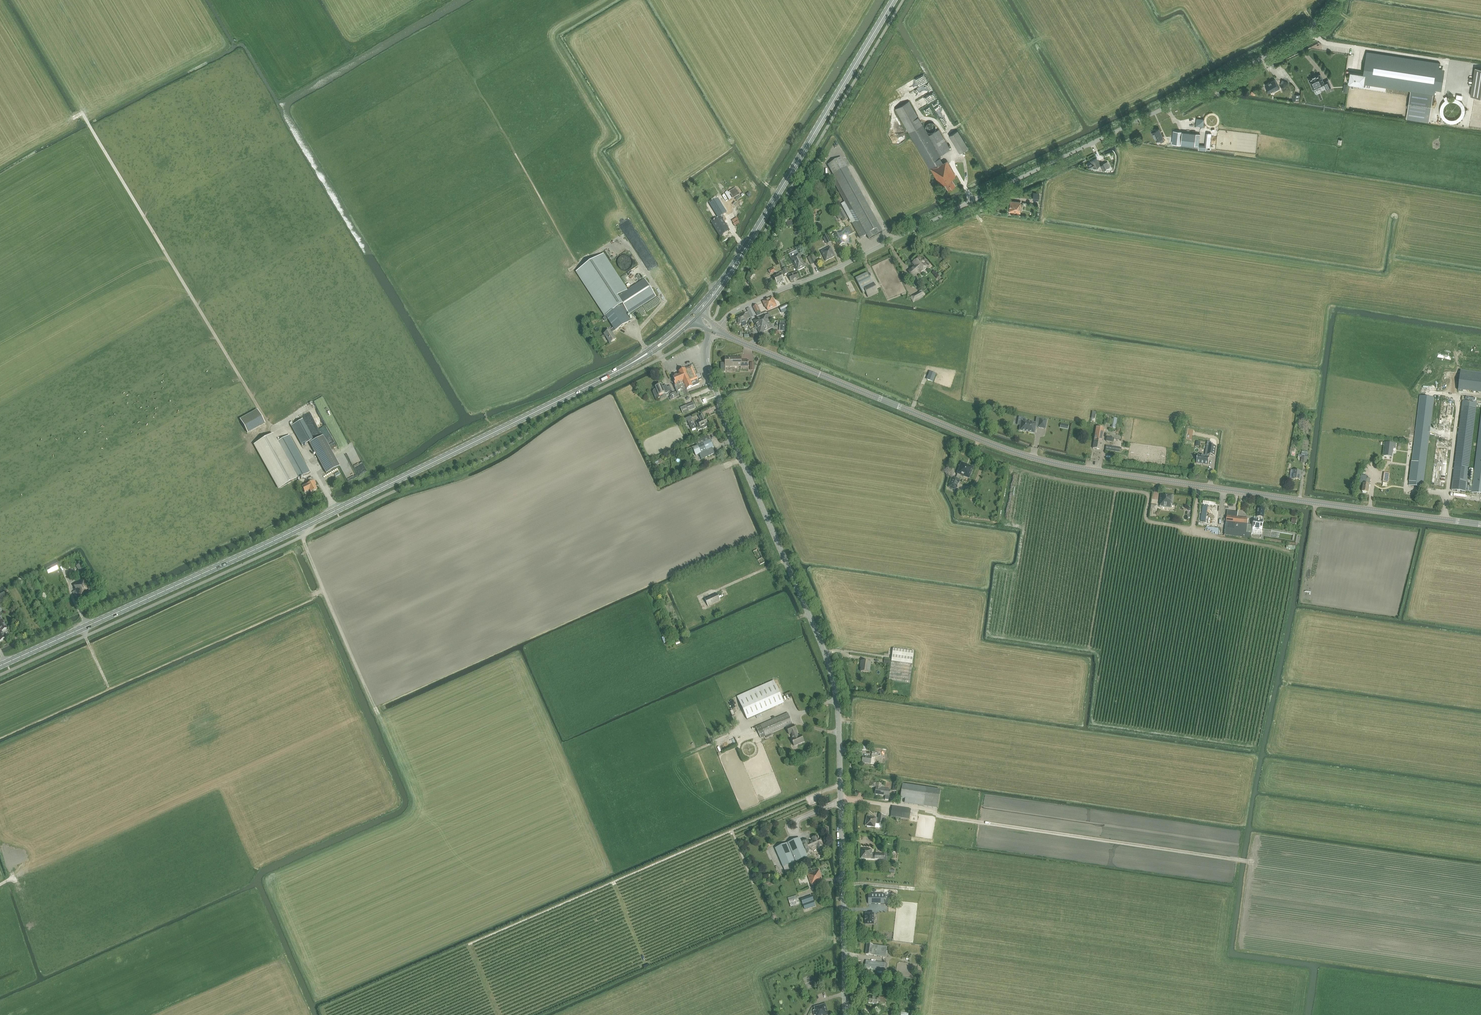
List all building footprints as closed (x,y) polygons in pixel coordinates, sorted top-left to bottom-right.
[(1435,93),(1439,61),(1368,51),(1364,74),(1363,83),(1411,90),(1406,118),(1429,122),(1433,93),(1435,93)] [(1476,69),(1471,97),(1480,99),(1480,70),(1476,69)] [(1363,83),(1364,74),(1351,72),(1350,81),(1363,83)] [(1321,75),(1320,74),(1320,75),(1316,76),(1313,77),(1313,78),(1309,79),(1309,80),(1313,89),(1314,89),(1315,90),(1320,88),(1319,86),(1324,84),(1326,89),(1327,89),(1331,87),(1328,80),(1324,82),(1321,75)] [(1265,86),(1269,93),(1273,91),(1274,92),(1280,89),(1275,81),(1270,84),(1269,84),(1265,86)] [(928,85),(908,93),(910,99),(930,90),(928,85)] [(941,156),(940,155),(950,149),(939,129),(929,135),(909,101),(895,108),(929,168),(930,168),(940,185),(944,182),(948,189),(955,185),(952,178),(956,176),(947,160),(942,163),(939,157),(941,156)] [(934,129),(935,128),(934,126),(933,125),(932,124),(930,123),(928,124),(927,125),(926,126),(926,128),(926,129),(927,131),(928,132),(930,132),(932,132),(933,131),(934,129)] [(1159,129),(1156,131),(1156,130),(1155,129),(1151,131),(1153,136),(1154,137),(1155,136),(1157,140),(1159,139),(1161,142),(1165,141),(1159,129)] [(948,136),(959,153),(968,147),(957,130),(948,136)] [(1174,131),(1172,143),(1181,144),(1195,145),(1199,146),(1200,140),(1200,134),(1196,134),(1196,133),(1182,132),(1174,131)] [(842,157),(828,165),(834,174),(830,176),(847,207),(844,208),(852,222),(860,238),(867,234),(869,238),(883,231),(880,227),(847,167),(842,157)] [(1106,168),(1110,166),(1107,161),(1100,165),(1099,164),(1100,164),(1097,158),(1094,159),(1093,159),(1091,159),(1091,160),(1091,161),(1091,162),(1087,164),(1089,168),(1093,166),(1094,168),(1095,170),(1098,169),(1099,171),(1102,169),(1102,171),(1106,169),(1106,168)] [(739,194),(735,189),(730,192),(733,197),(739,194)] [(713,192),(706,197),(707,200),(710,198),(714,205),(711,206),(714,211),(716,210),(717,211),(708,217),(716,230),(723,225),(725,224),(722,220),(719,215),(722,213),(719,208),(722,206),(713,192)] [(1020,205),(1020,201),(1011,200),(1009,212),(1020,213),(1021,205),(1020,205)] [(843,211),(839,213),(843,221),(847,219),(843,211)] [(833,239),(835,238),(839,246),(845,242),(844,241),(846,239),(847,240),(849,238),(848,236),(853,233),(850,227),(847,228),(844,230),(846,232),(841,235),(840,234),(838,235),(836,231),(832,233),(831,234),(831,235),(831,236),(833,239)] [(821,252),(826,261),(835,256),(831,247),(821,252)] [(791,257),(794,265),(797,271),(806,267),(799,253),(794,255),(792,256),(793,256),(791,257)] [(577,271),(603,311),(614,304),(617,308),(623,305),(618,296),(627,290),(604,254),(577,271)] [(809,257),(812,263),(818,260),(816,254),(809,257)] [(909,272),(913,277),(920,271),(921,272),(927,267),(928,269),(931,266),(925,259),(922,261),(919,258),(913,263),(916,266),(909,272)] [(777,284),(778,285),(780,284),(780,283),(784,281),(783,278),(785,277),(783,272),(778,274),(779,275),(773,277),(777,284)] [(791,282),(799,278),(796,272),(788,275),(791,282)] [(856,279),(863,293),(865,292),(868,297),(878,292),(874,283),(873,284),(868,273),(856,279)] [(623,305),(629,314),(656,296),(645,278),(618,296),(623,305)] [(910,297),(913,302),(925,296),(922,290),(918,292),(919,293),(910,297)] [(766,308),(767,307),(768,310),(777,306),(773,297),(763,301),(766,308)] [(629,314),(623,305),(617,308),(614,304),(603,311),(613,328),(615,331),(631,321),(627,315),(629,314)] [(736,317),(739,325),(741,324),(743,327),(747,325),(746,321),(748,320),(748,319),(751,318),(748,312),(746,314),(745,313),(736,317)] [(754,325),(755,327),(769,321),(769,320),(772,319),(770,313),(767,315),(766,314),(754,320),(756,325),(754,325)] [(769,321),(755,327),(756,329),(757,328),(760,333),(773,327),(769,321)] [(613,333),(615,331),(613,328),(604,334),(610,343),(617,339),(613,333)] [(725,358),(725,363),(721,363),(721,372),(725,372),(725,367),(742,366),(742,368),(748,368),(748,360),(741,360),(741,357),(725,358)] [(927,379),(933,381),(938,368),(934,366),(933,369),(934,369),(933,370),(931,369),(927,379)] [(680,393),(682,397),(685,395),(684,392),(688,390),(688,389),(700,384),(698,380),(699,379),(698,377),(697,377),(692,367),(687,370),(686,369),(680,372),(681,373),(677,375),(677,374),(675,375),(676,376),(674,377),(676,381),(675,381),(677,385),(675,385),(679,393),(680,393)] [(666,388),(665,389),(663,384),(657,386),(657,387),(656,389),(655,389),(655,391),(657,399),(661,397),(661,395),(666,393),(666,394),(667,394),(669,393),(670,392),(669,391),(673,390),(671,386),(669,387),(668,385),(665,386),(666,388)] [(673,397),(671,398),(672,400),(679,397),(677,392),(672,394),(673,397)] [(1409,485),(1423,486),(1434,397),(1420,395),(1409,485)] [(1439,398),(1431,487),(1445,488),(1451,419),(1447,419),(1448,409),(1453,409),(1454,399),(1439,398)] [(1458,441),(1452,490),(1466,492),(1466,491),(1472,491),(1473,488),(1466,487),(1472,440),(1477,403),(1463,401),(1458,441)] [(683,413),(696,408),(693,402),(680,407),(683,413)] [(240,418),(247,431),(264,420),(257,408),(240,418)] [(703,415),(699,417),(701,421),(696,423),(698,427),(697,427),(698,431),(701,429),(702,429),(706,427),(707,426),(706,424),(707,424),(705,419),(703,415)] [(695,428),(690,417),(687,419),(691,430),(695,428)] [(1472,493),(1480,494),(1480,418),(1473,488),(1472,491),(1472,493)] [(1046,420),(1039,419),(1039,421),(1036,420),(1035,423),(1021,421),(1019,430),(1034,433),(1035,427),(1045,428),(1046,420)] [(291,426),(302,446),(309,442),(313,439),(303,420),(291,426)] [(1102,442),(1104,428),(1096,427),(1093,449),(1102,450),(1103,442),(1102,442)] [(254,444),(265,463),(279,489),(295,480),(296,480),(310,472),(289,435),(275,443),(271,435),(254,444)] [(322,435),(313,439),(309,442),(326,472),(339,465),(322,435)] [(696,456),(699,454),(701,459),(715,453),(712,448),(714,448),(708,435),(695,441),(697,445),(692,448),(696,456)] [(1389,443),(1387,456),(1394,457),(1395,448),(1397,448),(1398,444),(1389,443)] [(1198,455),(1197,463),(1208,465),(1210,455),(1215,456),(1216,446),(1209,445),(1207,456),(1205,456),(1198,455)] [(708,470),(728,465),(727,461),(707,466),(708,470)] [(948,488),(956,491),(960,480),(959,479),(960,476),(969,479),(973,469),(962,464),(956,478),(952,477),(948,488)] [(1293,479),(1301,480),(1302,472),(1294,471),(1293,479)] [(310,483),(302,487),(304,492),(309,490),(311,492),(317,489),(315,485),(316,484),(314,481),(312,477),(308,479),(310,483)] [(1161,503),(1160,506),(1171,507),(1171,504),(1172,504),(1174,495),(1161,493),(1159,502),(1161,503)] [(1254,520),(1254,525),(1253,530),(1262,531),(1265,509),(1258,509),(1257,520),(1254,520)] [(1238,512),(1228,511),(1225,535),(1251,538),(1252,533),(1246,533),(1247,524),(1248,519),(1237,517),(1238,512)] [(753,552),(760,565),(764,562),(762,558),(757,549),(753,552)] [(77,566),(83,577),(88,574),(82,563),(77,566)] [(77,594),(74,595),(77,599),(79,598),(80,599),(93,592),(86,578),(74,585),(76,589),(75,589),(77,594)] [(705,599),(708,606),(720,600),(717,594),(705,599)] [(893,649),(889,680),(910,683),(914,651),(893,649)] [(860,672),(869,673),(871,662),(861,661),(860,666),(861,666),(860,672)] [(737,696),(747,719),(784,703),(774,680),(737,696)] [(765,736),(786,728),(793,725),(788,713),(756,727),(761,738),(765,736)] [(798,736),(793,725),(786,728),(789,734),(791,733),(793,739),(791,739),(794,746),(804,741),(801,735),(798,736)] [(863,756),(862,762),(870,763),(871,760),(877,761),(878,756),(877,756),(871,755),(867,754),(866,756),(863,756)] [(877,783),(877,784),(876,786),(875,794),(885,796),(885,800),(888,800),(890,790),(880,788),(881,784),(877,783)] [(902,785),(900,798),(905,799),(924,802),(926,788),(902,785)] [(891,816),(909,819),(911,809),(892,806),(891,816)] [(876,818),(867,816),(865,826),(875,827),(875,823),(877,824),(883,825),(884,815),(879,815),(878,819),(876,819),(876,818)] [(802,844),(805,851),(806,851),(807,853),(812,851),(811,849),(817,846),(818,849),(819,848),(820,849),(822,848),(822,847),(823,847),(822,844),(822,842),(822,841),(821,840),(820,840),(820,838),(819,839),(818,838),(817,836),(812,838),(813,841),(808,843),(808,842),(807,840),(802,842),(803,844),(802,844)] [(802,844),(800,838),(775,848),(783,867),(807,856),(805,851),(802,844)] [(862,848),(861,858),(879,859),(879,861),(883,861),(884,854),(874,853),(874,854),(872,854),(872,850),(869,850),(869,848),(862,848)] [(810,868),(806,870),(807,873),(811,885),(822,881),(821,878),(822,878),(819,869),(811,872),(810,868)] [(868,894),(868,904),(884,904),(884,894),(868,894)] [(796,895),(787,898),(790,906),(799,903),(796,895)] [(812,895),(801,899),(805,909),(815,906),(812,895)] [(873,912),(865,912),(865,916),(865,919),(865,923),(873,923),(873,912)] [(885,960),(887,947),(867,945),(865,954),(878,956),(878,959),(885,960)] [(866,961),(865,969),(883,971),(884,963),(866,961)] [(813,1011),(814,1014),(828,1014),(825,1004),(814,1007),(815,1010),(813,1011)]
